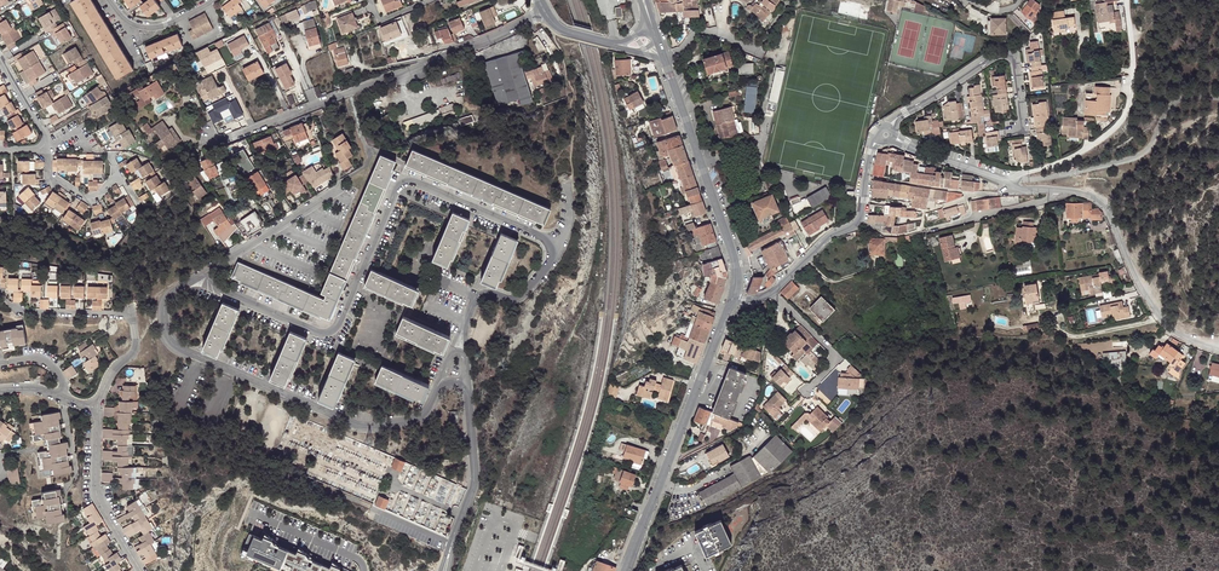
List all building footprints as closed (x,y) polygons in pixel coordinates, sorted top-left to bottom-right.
[(26,0),(29,5),(28,5),(31,11),(32,10),(35,8),(31,2),(30,0),(26,0)] [(31,2),(35,8),(44,3),(42,0),(30,0),(31,2)] [(97,46),(111,39),(115,37),(111,30),(101,14),(93,0),(74,0),(71,2),(82,21),(94,41),(97,46)] [(136,4),(142,0),(125,0),(131,8),(136,4)] [(140,6),(148,17),(161,8),(155,0),(147,0),(144,3),(140,6)] [(233,16),(234,12),(242,8),(239,4),(242,1),(241,0),(236,0),(233,3),(231,0),(222,7),(230,18),(233,16)] [(316,0),(315,0),(301,6),(303,10),(306,9),(308,12),(312,10),(311,7),(314,6),(315,9),(318,8),(316,0)] [(322,11),(331,8),(329,0),(318,0),(322,11)] [(386,12),(403,6),(401,0),(397,0),(395,1),(395,0),(381,0),(386,12)] [(655,2),(659,12),(674,11),(672,3),(668,0),(654,0),(655,2)] [(681,0),(668,0),(672,3),(674,11),(676,11),(677,16),(680,16),(683,16),(682,10),(681,2),(681,1),(681,0)] [(696,0),(684,0),(681,1),(681,2),(682,10),(683,16),(683,17),(684,17),(698,17),(696,0)] [(759,5),(755,2),(750,9),(764,20),(771,11),(773,9),(774,8),(775,7),(776,4),(778,0),(762,0),(759,5)] [(916,5),(916,4),(917,2),(909,0),(890,0),(887,11),(897,14),(899,6),(905,8),(906,2),(904,2),(904,0),(911,2),(910,4),(916,5)] [(1036,13),(1038,11),(1039,10),(1038,9),(1040,5),(1034,0),(1031,0),(1028,4),(1029,5),(1023,12),(1031,19),(1032,18),(1036,13)] [(923,14),(925,6),(917,2),(916,4),(916,5),(915,7),(914,12),(923,14)] [(1108,5),(1107,2),(1105,3),(1095,4),(1098,23),(1109,21),(1109,20),(1114,19),(1115,22),(1116,27),(1121,26),(1119,12),(1114,12),(1113,4),(1108,5)] [(43,28),(46,33),(50,30),(57,26),(55,21),(58,19),(56,16),(59,15),(55,8),(42,16),(47,26),(44,28),(43,28)] [(234,12),(233,16),(243,9),(242,8),(234,12)] [(489,8),(480,12),(486,26),(495,22),(489,8)] [(297,9),(286,13),(288,19),(290,18),(291,20),(300,16),(297,9)] [(351,10),(336,16),(343,33),(358,27),(351,10)] [(1063,16),(1065,16),(1064,11),(1053,12),(1054,20),(1053,20),(1055,32),(1060,32),(1060,29),(1066,29),(1069,28),(1069,27),(1075,26),(1074,17),(1065,18),(1063,18),(1063,16)] [(206,12),(189,21),(193,29),(189,31),(193,40),(214,29),(206,12)] [(1018,26),(1024,32),(1028,28),(1024,23),(1013,13),(1006,14),(1018,26)] [(15,26),(9,17),(3,20),(0,16),(0,29),(2,34),(15,26)] [(39,18),(44,28),(47,26),(42,16),(39,18)] [(406,32),(382,42),(384,47),(388,45),(410,36),(402,16),(400,17),(406,32)] [(383,24),(378,26),(382,42),(406,32),(400,17),(383,24)] [(460,17),(449,22),(454,33),(465,28),(460,17)] [(312,18),(299,21),(301,29),(314,25),(312,18)] [(991,19),(991,21),(992,34),(1006,34),(1005,19),(991,19)] [(71,38),(62,23),(57,26),(50,30),(53,35),(56,33),(61,43),(71,38)] [(6,45),(9,50),(17,45),(15,41),(21,37),(15,26),(2,34),(1,35),(3,39),(5,38),(8,44),(6,45)] [(317,27),(305,30),(309,46),(321,43),(317,27)] [(444,44),(454,42),(448,27),(439,29),(435,31),(438,39),(442,37),(444,44)] [(273,28),(259,36),(265,48),(277,42),(274,36),(276,34),(273,28)] [(177,33),(145,46),(151,59),(165,53),(162,47),(166,46),(169,52),(183,46),(177,33)] [(227,44),(234,56),(242,52),(240,49),(249,44),(244,35),(227,44)] [(111,39),(97,46),(106,60),(117,79),(134,69),(122,50),(115,37),(111,39)] [(338,44),(337,41),(328,45),(330,50),(337,48),(336,45),(338,44)] [(76,64),(83,60),(75,46),(64,52),(70,62),(73,60),(76,64)] [(338,49),(334,51),(338,66),(348,64),(344,47),(338,49)] [(1032,62),(1032,67),(1034,66),(1040,66),(1041,66),(1040,56),(1043,56),(1042,49),(1035,50),(1034,48),(1028,49),(1029,62),(1032,62)] [(18,59),(24,70),(39,61),(33,50),(22,56),(20,53),(13,57),(16,60),(18,59)] [(524,50),(485,62),(498,106),(509,103),(511,108),(533,101),(528,85),(522,67),(524,50)] [(728,51),(703,59),(708,73),(711,72),(713,77),(724,74),(722,69),(733,65),(728,51)] [(70,62),(64,52),(61,54),(67,63),(70,62)] [(760,63),(761,60),(744,52),(743,56),(760,63)] [(388,64),(398,62),(397,60),(394,55),(392,56),(391,56),(392,57),(387,59),(388,64)] [(631,65),(631,59),(615,59),(616,74),(633,74),(633,65),(631,65)] [(28,81),(31,86),(38,82),(35,78),(46,71),(39,61),(24,70),(30,80),(28,81)] [(151,61),(146,64),(150,73),(155,70),(151,61)] [(249,81),(254,78),(254,77),(264,72),(258,61),(243,69),(249,81)] [(285,62),(273,68),(283,89),(296,83),(285,62)] [(87,63),(70,73),(73,78),(76,83),(93,73),(87,63)] [(162,79),(168,76),(168,74),(172,72),(173,74),(179,71),(176,63),(150,76),(153,80),(161,76),(162,79)] [(752,63),(739,64),(739,73),(753,73),(752,63)] [(525,72),(527,78),(530,77),(534,87),(548,81),(547,77),(551,76),(549,70),(544,72),(542,66),(525,72)] [(1032,67),(1031,67),(1032,71),(1030,72),(1031,77),(1032,77),(1034,87),(1038,87),(1044,86),(1042,70),(1041,70),(1040,66),(1034,66),(1032,67)] [(354,67),(346,70),(349,76),(356,73),(354,67)] [(436,79),(435,79),(438,89),(466,79),(462,70),(439,78),(438,74),(434,75),(436,79)] [(101,85),(107,82),(102,74),(96,77),(101,85)] [(202,80),(211,99),(227,91),(224,85),(218,88),(212,75),(202,80)] [(1006,93),(1007,93),(1004,75),(994,77),(995,86),(996,86),(998,95),(1006,93)] [(136,97),(138,95),(141,93),(143,98),(140,100),(138,101),(142,107),(152,101),(149,97),(154,95),(156,98),(165,93),(157,80),(151,84),(149,81),(147,83),(149,85),(144,88),(143,85),(124,96),(127,101),(135,96),(136,97)] [(193,85),(203,103),(211,99),(202,80),(193,85)] [(131,85),(121,90),(123,94),(133,89),(131,85)] [(468,116),(458,119),(461,126),(474,122),(472,115),(478,113),(468,85),(458,88),(463,103),(468,116)] [(757,87),(747,85),(744,111),(754,112),(757,87)] [(968,88),(969,96),(981,94),(980,85),(973,86),(973,88),(968,88)] [(106,96),(107,95),(104,91),(99,94),(97,92),(99,91),(96,86),(82,95),(89,106),(106,96)] [(1095,86),(1095,93),(1098,94),(1097,101),(1086,100),(1085,115),(1096,116),(1097,111),(1104,111),(1110,112),(1111,95),(1110,94),(1110,87),(1095,86)] [(1,107),(10,102),(5,94),(8,92),(6,88),(0,92),(0,96),(0,97),(0,108),(1,107)] [(43,93),(41,89),(35,93),(36,97),(37,96),(44,107),(51,104),(53,102),(46,91),(43,93)] [(638,91),(625,98),(630,108),(633,107),(634,107),(644,102),(638,91)] [(995,95),(993,95),(996,113),(1005,112),(1005,110),(1009,109),(1008,104),(1007,104),(1006,102),(1008,102),(1006,93),(998,95),(995,95)] [(981,94),(969,96),(970,102),(972,117),(981,116),(984,115),(984,111),(983,103),(981,94)] [(72,105),(66,95),(53,102),(56,108),(59,113),(72,105)] [(113,107),(106,96),(89,106),(92,111),(95,109),(98,108),(102,114),(113,107)] [(18,114),(21,113),(18,109),(16,110),(11,101),(10,102),(1,107),(6,116),(11,114),(13,118),(18,114)] [(956,101),(949,102),(950,106),(943,107),(945,121),(959,119),(956,101)] [(1041,128),(1049,127),(1046,102),(1039,102),(1039,103),(1032,104),(1033,111),(1034,116),(1037,115),(1038,124),(1036,124),(1036,128),(1041,128)] [(439,109),(441,115),(455,110),(453,103),(438,108),(439,109)] [(719,109),(716,110),(712,111),(720,139),(738,135),(735,124),(734,120),(732,114),(731,108),(732,108),(731,106),(719,109)] [(411,119),(414,127),(441,117),(441,115),(439,109),(426,114),(411,119)] [(443,122),(457,116),(455,110),(441,115),(441,117),(443,122)] [(13,118),(7,121),(12,129),(19,125),(23,123),(18,114),(13,118)] [(52,123),(59,119),(56,114),(50,118),(52,123)] [(388,114),(381,118),(391,132),(398,128),(388,114)] [(672,115),(668,117),(661,119),(661,117),(649,121),(655,137),(677,129),(672,115)] [(925,120),(918,121),(919,131),(923,131),(924,135),(929,134),(930,135),(941,134),(939,120),(933,121),(932,117),(932,116),(927,116),(927,118),(928,120),(925,120)] [(1084,127),(1085,121),(1077,120),(1077,118),(1069,118),(1064,117),(1063,123),(1063,133),(1068,134),(1068,135),(1084,136),(1083,144),(1088,144),(1089,127),(1084,127)] [(414,127),(411,119),(403,122),(406,130),(414,127)] [(120,122),(121,121),(109,128),(115,137),(116,136),(119,128),(120,122)] [(169,149),(181,141),(172,127),(169,129),(163,121),(154,127),(155,130),(161,139),(155,143),(156,146),(158,145),(160,148),(165,144),(169,149)] [(126,131),(120,122),(119,128),(116,136),(124,148),(135,140),(128,129),(126,131)] [(149,135),(154,131),(152,128),(148,123),(143,126),(149,135)] [(296,142),(308,138),(313,136),(307,123),(303,124),(302,123),(290,127),(290,128),(283,131),(287,137),(293,134),(296,142)] [(993,131),(989,132),(985,132),(984,123),(982,123),(978,124),(979,136),(985,136),(986,142),(988,142),(989,147),(993,146),(998,146),(998,141),(997,136),(999,136),(998,131),(993,131)] [(32,133),(27,124),(25,126),(21,128),(17,130),(22,138),(32,133)] [(1052,145),(1049,127),(1041,128),(1036,128),(1037,133),(1040,133),(1041,139),(1039,140),(1040,146),(1052,145)] [(115,137),(109,128),(103,131),(110,141),(115,137)] [(953,132),(952,132),(953,136),(951,137),(953,144),(961,143),(961,142),(973,140),(972,129),(960,131),(953,132)] [(344,170),(352,165),(348,159),(353,156),(349,149),(352,147),(342,133),(333,139),(337,146),(339,144),(341,149),(340,150),(335,153),(341,162),(339,163),(344,170)] [(276,134),(254,142),(259,154),(275,148),(276,150),(279,149),(277,143),(279,142),(276,134)] [(657,158),(661,170),(668,167),(665,159),(672,157),(674,165),(672,165),(672,166),(688,161),(679,135),(657,142),(661,155),(660,155),(660,157),(657,158)] [(1068,143),(1083,144),(1084,136),(1068,135),(1068,143)] [(298,148),(310,143),(308,138),(296,142),(298,148)] [(242,147),(240,140),(232,143),(235,150),(242,147)] [(1021,143),(1014,144),(1012,144),(1013,150),(1015,149),(1016,157),(1016,160),(1021,160),(1023,159),(1024,162),(1028,161),(1026,147),(1022,147),(1021,143)] [(243,148),(232,152),(240,174),(251,170),(243,148)] [(549,207),(421,152),(413,149),(406,164),(416,168),(543,223),(549,207)] [(875,163),(885,165),(888,154),(881,153),(878,152),(875,163)] [(903,167),(902,171),(912,172),(913,166),(914,163),(915,156),(905,152),(905,155),(903,167)] [(895,169),(902,171),(903,167),(905,155),(891,153),(889,153),(888,159),(890,160),(890,161),(896,162),(895,169)] [(185,154),(175,160),(177,164),(187,159),(185,154)] [(297,155),(292,156),(297,165),(302,162),(297,155)] [(336,299),(395,163),(380,156),(321,292),(326,294),(336,299)] [(126,159),(118,164),(121,168),(126,164),(132,173),(138,169),(142,166),(137,157),(128,163),(126,159)] [(201,161),(205,169),(210,179),(219,175),(217,172),(218,171),(211,157),(201,161)] [(57,162),(53,162),(53,171),(58,171),(57,170),(67,170),(67,159),(57,158),(57,162)] [(77,159),(67,159),(67,170),(67,171),(77,171),(77,167),(77,160),(77,159)] [(18,161),(18,170),(29,171),(29,160),(18,161)] [(93,160),(84,160),(83,167),(83,173),(93,173),(93,160)] [(103,161),(93,160),(93,173),(103,173),(103,161)] [(671,169),(675,180),(678,179),(693,174),(688,161),(672,166),(671,169)] [(154,171),(149,162),(142,166),(138,169),(143,177),(154,171)] [(884,177),(885,165),(875,163),(873,175),(884,177)] [(911,177),(910,182),(914,183),(917,183),(919,174),(919,173),(918,172),(919,164),(914,163),(913,166),(912,172),(912,174),(911,177)] [(308,182),(312,188),(333,175),(330,166),(325,170),(316,175),(311,168),(303,173),(304,174),(308,182)] [(313,166),(311,168),(316,175),(325,170),(324,168),(317,172),(313,166)] [(926,174),(919,173),(919,174),(917,183),(933,185),(940,186),(940,183),(944,183),(945,177),(943,177),(943,175),(941,175),(941,172),(937,171),(936,174),(934,174),(935,167),(933,167),(932,168),(926,167),(926,174)] [(205,169),(200,172),(207,181),(210,180),(210,179),(205,169)] [(258,171),(247,178),(256,191),(267,184),(258,171)] [(945,171),(945,177),(944,183),(943,186),(959,189),(960,179),(952,179),(953,172),(945,171)] [(198,198),(207,192),(195,173),(188,177),(195,188),(193,189),(198,198)] [(23,174),(23,184),(38,184),(38,179),(36,179),(36,174),(23,174)] [(287,183),(279,188),(284,195),(291,190),(294,194),(300,190),(303,195),(307,192),(303,185),(308,182),(304,174),(298,178),(296,175),(286,181),(287,183)] [(681,193),(686,192),(688,197),(699,193),(693,174),(678,179),(681,187),(679,187),(681,193)] [(155,187),(162,183),(157,175),(146,181),(151,190),(155,187)] [(977,191),(977,190),(977,189),(979,189),(980,182),(973,182),(973,176),(963,175),(962,189),(965,189),(977,191)] [(132,187),(140,182),(138,178),(130,183),(132,187)] [(874,180),(873,193),(872,200),(879,200),(879,197),(888,197),(889,194),(890,183),(889,182),(887,182),(874,180)] [(170,190),(165,181),(162,183),(155,187),(160,196),(170,190)] [(142,186),(140,182),(132,187),(135,191),(142,186)] [(898,184),(890,183),(889,194),(898,196),(900,196),(902,184),(898,184)] [(121,192),(116,184),(112,187),(117,194),(121,192)] [(910,186),(902,184),(900,196),(908,197),(910,186)] [(43,194),(51,190),(49,186),(43,190),(41,190),(43,194)] [(798,197),(790,200),(795,215),(802,212),(810,209),(831,197),(826,186),(806,197),(810,203),(808,204),(806,200),(800,202),(798,197)] [(920,187),(910,186),(908,197),(913,198),(912,203),(912,207),(921,207),(922,198),(924,188),(920,187)] [(19,195),(26,203),(34,195),(38,192),(34,189),(32,191),(29,187),(19,195)] [(930,189),(924,188),(922,198),(921,207),(928,207),(930,189)] [(934,189),(930,189),(928,207),(935,207),(937,198),(936,198),(936,196),(933,194),(934,189)] [(938,190),(934,189),(933,194),(936,196),(936,198),(937,198),(947,199),(946,203),(961,197),(962,194),(960,194),(938,190)] [(53,191),(46,202),(54,207),(63,194),(59,191),(57,194),(53,191)] [(114,200),(109,192),(105,195),(110,203),(114,200)] [(139,197),(141,201),(149,197),(146,192),(139,197)] [(691,204),(702,200),(699,193),(688,197),(687,197),(688,201),(689,201),(691,204)] [(63,194),(54,207),(62,213),(70,203),(65,200),(67,197),(63,194)] [(34,195),(26,203),(32,210),(41,203),(34,195)] [(116,204),(121,212),(134,205),(129,195),(116,203),(116,204)] [(759,219),(761,223),(772,218),(771,214),(777,211),(771,195),(752,203),(758,219),(759,219)] [(971,201),(973,211),(976,211),(997,208),(1001,207),(1000,197),(990,198),(971,201)] [(707,213),(702,200),(691,204),(676,209),(678,215),(691,210),(694,217),(707,213)] [(1099,208),(1098,208),(1092,208),(1092,204),(1091,203),(1077,203),(1077,200),(1071,200),(1071,203),(1067,203),(1067,218),(1072,218),(1078,218),(1084,218),(1092,218),(1092,220),(1102,220),(1102,212),(1100,210),(1099,208)] [(85,204),(81,201),(76,209),(80,211),(85,204)] [(84,214),(89,206),(85,204),(80,211),(84,214)] [(114,219),(122,214),(121,212),(116,204),(108,209),(114,219)] [(956,206),(943,210),(946,217),(949,215),(961,212),(962,215),(966,213),(965,211),(966,210),(964,204),(956,206)] [(891,206),(890,215),(892,215),(895,216),(915,216),(915,218),(917,218),(917,213),(915,213),(915,210),(907,210),(907,207),(891,206)] [(232,225),(226,217),(220,208),(210,214),(214,220),(219,227),(214,230),(218,235),(224,243),(238,227),(236,224),(235,223),(232,225)] [(63,219),(71,224),(77,215),(69,209),(63,219)] [(801,222),(808,234),(815,229),(814,227),(817,225),(818,227),(819,227),(829,220),(822,209),(801,222)] [(246,239),(252,234),(251,232),(259,227),(258,226),(263,223),(255,211),(236,224),(238,227),(246,239)] [(453,212),(452,214),(442,237),(433,257),(449,263),(468,218),(453,212)] [(209,213),(203,217),(207,224),(214,220),(210,214),(209,213)] [(885,215),(869,214),(868,222),(876,223),(876,221),(882,222),(887,222),(887,225),(884,224),(883,232),(885,232),(898,234),(899,225),(894,225),(895,216),(892,215),(890,215),(885,215)] [(77,215),(71,224),(79,230),(85,221),(77,215)] [(235,223),(229,215),(226,217),(232,225),(235,223)] [(103,232),(104,234),(113,231),(110,219),(100,221),(103,232)] [(692,219),(683,222),(687,229),(689,230),(691,229),(696,228),(692,219)] [(795,219),(789,222),(793,229),(794,230),(799,227),(795,219)] [(103,232),(100,221),(100,220),(90,223),(94,235),(103,232)] [(1033,234),(1033,227),(1034,222),(1024,221),(1023,227),(1017,227),(1016,245),(1022,246),(1022,241),(1035,243),(1036,235),(1033,234)] [(767,233),(746,244),(748,248),(751,251),(765,243),(784,233),(793,229),(789,222),(785,224),(767,233)] [(702,246),(716,241),(710,223),(696,228),(691,229),(696,244),(701,242),(702,246)] [(899,225),(898,234),(908,232),(908,229),(913,229),(913,223),(899,225)] [(815,229),(808,234),(808,235),(820,229),(819,227),(818,227),(817,225),(814,227),(815,229)] [(793,229),(784,233),(786,237),(795,233),(794,230),(793,229)] [(910,239),(927,235),(927,234),(925,229),(909,234),(910,239)] [(852,238),(855,236),(855,232),(855,231),(850,233),(851,235),(846,236),(848,240),(852,238)] [(501,233),(500,235),(491,256),(482,278),(497,284),(516,239),(501,233)] [(953,245),(955,245),(952,235),(940,238),(946,261),(952,260),(953,263),(961,262),(960,258),(959,258),(956,247),(954,248),(953,245)] [(899,238),(885,237),(885,238),(870,237),(870,254),(884,255),(885,242),(904,240),(903,236),(899,238)] [(772,269),(774,267),(776,267),(778,265),(788,260),(784,252),(779,241),(761,250),(771,268),(771,269),(772,269)] [(702,257),(704,263),(722,257),(718,246),(701,251),(701,252),(699,253),(700,258),(702,257)] [(1124,263),(1118,249),(1114,250),(1119,261),(1120,261),(1121,264),(1124,263)] [(704,263),(703,263),(704,275),(712,276),(710,281),(724,286),(726,275),(726,270),(726,268),(722,257),(704,263)] [(334,303),(324,298),(305,290),(240,262),(233,277),(328,318),(334,303)] [(772,275),(774,274),(774,273),(774,272),(772,269),(771,269),(771,268),(766,274),(765,275),(768,280),(772,275)] [(372,269),(365,284),(385,292),(410,303),(417,288),(372,269)] [(1110,279),(1108,271),(1099,272),(1100,274),(1079,277),(1081,291),(1087,290),(1085,283),(1093,282),(1094,286),(1090,287),(1090,289),(1091,294),(1095,293),(1095,291),(1102,290),(1101,281),(1101,278),(1104,278),(1104,280),(1110,279)] [(758,277),(753,277),(747,293),(757,292),(760,285),(764,287),(764,286),(766,283),(768,280),(765,275),(763,277),(758,277)] [(775,279),(772,275),(768,280),(766,283),(764,286),(767,288),(775,279)] [(9,289),(19,290),(19,278),(9,278),(9,289)] [(32,284),(32,279),(22,278),(22,290),(31,290),(32,284)] [(705,297),(718,303),(724,286),(710,281),(709,283),(711,283),(705,297)] [(785,287),(780,292),(788,299),(798,288),(791,281),(785,287)] [(42,285),(32,284),(31,290),(31,296),(41,296),(42,285)] [(1027,303),(1033,302),(1033,301),(1039,300),(1036,284),(1024,286),(1027,303)] [(58,297),(58,285),(48,285),(48,296),(58,297)] [(71,297),(71,285),(61,285),(61,297),(71,297)] [(84,297),(84,286),(75,286),(74,297),(84,297)] [(97,298),(98,286),(88,286),(88,298),(97,298)] [(108,287),(98,286),(97,298),(107,298),(108,287)] [(698,287),(693,294),(697,297),(702,289),(698,287)] [(336,299),(326,294),(324,298),(334,303),(336,299)] [(954,303),(960,302),(965,301),(971,300),(970,294),(953,297),(954,303)] [(810,308),(817,315),(817,316),(824,308),(822,306),(826,301),(822,296),(810,308)] [(768,307),(768,300),(754,304),(754,311),(765,309),(766,307),(768,307)] [(817,316),(819,318),(823,322),(835,310),(826,301),(822,306),(824,308),(817,316)] [(1102,318),(1108,317),(1107,314),(1112,314),(1113,318),(1120,317),(1121,319),(1131,317),(1128,306),(1123,307),(1122,301),(1117,302),(1118,305),(1115,305),(1115,302),(1100,306),(1102,318)] [(223,302),(220,307),(211,328),(203,347),(219,353),(220,349),(235,314),(238,308),(223,302)] [(685,312),(693,316),(711,323),(715,312),(714,312),(708,309),(701,308),(699,314),(686,309),(685,312)] [(397,331),(437,348),(442,351),(448,335),(403,316),(397,331)] [(693,316),(690,322),(709,329),(711,323),(693,316)] [(709,329),(690,322),(688,329),(706,336),(709,329)] [(1027,328),(1028,332),(1039,330),(1038,323),(1027,326),(1027,328)] [(8,345),(10,344),(11,348),(9,348),(9,351),(16,350),(14,344),(20,342),(20,341),(26,340),(23,324),(17,325),(18,327),(0,330),(0,345),(2,344),(2,346),(8,345)] [(801,325),(792,333),(788,337),(783,341),(794,352),(791,355),(799,362),(817,344),(812,338),(813,337),(801,325)] [(706,336),(688,329),(685,335),(684,339),(679,337),(675,336),(672,344),(677,346),(675,349),(681,352),(682,348),(687,350),(684,358),(691,361),(696,363),(706,336)] [(290,331),(288,337),(280,354),(273,372),(271,376),(286,382),(288,378),(296,361),(303,343),(306,337),(290,331)] [(1174,337),(1171,335),(1170,339),(1177,345),(1180,341),(1176,339),(1174,337)] [(738,343),(726,338),(725,341),(722,349),(734,353),(738,343)] [(840,340),(833,346),(836,349),(842,343),(841,341),(840,340)] [(744,345),(738,343),(734,353),(736,354),(736,355),(738,356),(739,354),(740,354),(744,345)] [(1178,351),(1179,351),(1167,343),(1164,346),(1163,347),(1159,345),(1156,349),(1154,348),(1150,353),(1156,358),(1159,354),(1160,353),(1166,357),(1166,358),(1171,362),(1178,351)] [(95,355),(97,354),(94,349),(96,348),(93,344),(80,352),(82,356),(85,355),(87,354),(88,355),(90,358),(95,355)] [(748,346),(744,345),(740,354),(755,360),(760,361),(761,352),(748,346)] [(331,370),(321,392),(319,396),(335,403),(336,399),(344,382),(354,358),(339,351),(331,370)] [(1103,353),(1104,359),(1127,363),(1126,358),(1126,351),(1104,353),(1103,353)] [(1169,371),(1179,378),(1181,370),(1186,363),(1181,359),(1184,355),(1179,351),(1178,351),(1171,362),(1169,364),(1173,366),(1171,369),(1169,371)] [(820,361),(812,353),(809,357),(805,361),(813,368),(816,364),(820,361)] [(782,361),(775,354),(773,356),(779,363),(782,361)] [(98,359),(95,355),(90,358),(84,362),(87,366),(86,367),(89,372),(100,365),(96,360),(98,359)] [(80,359),(73,364),(76,368),(83,363),(80,359)] [(1127,363),(1104,359),(1104,364),(1111,364),(1111,370),(1118,370),(1127,369),(1127,363)] [(1212,365),(1211,368),(1210,374),(1218,376),(1218,364),(1213,363),(1212,365)] [(421,399),(427,384),(422,382),(402,373),(382,364),(376,379),(399,389),(421,399)] [(65,375),(74,369),(72,365),(63,371),(65,375)] [(858,377),(861,374),(852,365),(848,369),(849,370),(851,372),(850,373),(846,373),(842,372),(841,376),(840,376),(839,385),(839,387),(858,389),(859,378),(858,377)] [(744,378),(746,373),(737,370),(731,367),(722,390),(721,391),(713,412),(714,412),(721,415),(729,418),(731,413),(736,401),(737,397),(739,391),(744,378)] [(722,390),(731,367),(729,367),(720,389),(722,390)] [(790,376),(794,372),(788,367),(784,371),(781,368),(777,372),(773,377),(778,382),(782,379),(783,379),(784,380),(786,382),(790,377),(790,376)] [(65,375),(68,379),(77,373),(74,369),(65,375)] [(637,395),(644,397),(645,393),(652,395),(653,389),(660,391),(658,398),(668,401),(674,380),(664,377),(661,387),(655,385),(657,380),(650,378),(649,382),(646,381),(645,386),(640,385),(637,395)] [(123,390),(123,400),(133,401),(135,401),(135,394),(135,383),(129,383),(129,385),(125,385),(124,390),(123,390)] [(621,386),(611,383),(607,397),(617,400),(621,386)] [(719,393),(712,411),(713,412),(721,391),(722,390),(720,389),(719,393)] [(829,403),(832,400),(820,390),(817,393),(829,403)] [(788,400),(779,392),(772,399),(764,407),(776,418),(782,413),(778,409),(780,407),(781,407),(788,400)] [(131,411),(132,411),(133,401),(123,400),(121,400),(120,407),(119,406),(119,411),(124,411),(131,411)] [(706,422),(710,423),(712,419),(713,416),(714,412),(713,412),(712,411),(700,407),(694,419),(700,421),(705,424),(706,422)] [(817,408),(809,416),(814,421),(811,424),(820,432),(826,426),(832,433),(841,424),(840,423),(837,420),(835,417),(829,423),(826,420),(828,418),(817,408)] [(457,411),(450,412),(449,411),(446,410),(444,410),(440,411),(438,412),(437,414),(437,418),(437,421),(439,423),(442,425),(445,426),(449,424),(451,422),(458,421),(457,411)] [(61,428),(60,424),(59,418),(61,418),(60,411),(32,416),(33,422),(30,422),(31,435),(30,435),(32,445),(36,444),(36,446),(44,445),(45,451),(39,452),(40,458),(38,458),(40,470),(44,470),(44,476),(72,471),(72,465),(70,465),(69,459),(68,455),(64,456),(64,454),(68,453),(67,447),(69,447),(68,441),(61,442),(60,439),(62,436),(61,428)] [(124,411),(119,411),(119,418),(119,422),(128,423),(131,423),(131,411),(124,411)] [(742,426),(743,424),(729,418),(721,415),(714,412),(713,416),(719,419),(717,424),(723,426),(730,429),(738,425),(742,426)] [(814,421),(809,416),(808,414),(804,414),(795,423),(797,426),(794,430),(794,431),(806,419),(811,424),(814,421)] [(722,428),(723,426),(717,424),(719,419),(713,416),(712,419),(713,420),(712,424),(722,428)] [(103,433),(129,434),(129,429),(128,429),(128,423),(119,422),(119,429),(104,428),(103,433)] [(5,423),(0,429),(0,435),(1,435),(0,436),(0,437),(5,440),(6,439),(12,431),(12,430),(7,427),(8,425),(5,423)] [(15,433),(12,431),(6,439),(9,441),(15,433)] [(129,438),(129,434),(103,433),(103,438),(119,438),(118,444),(127,444),(128,438),(129,438)] [(764,446),(754,456),(770,473),(792,451),(776,435),(764,446)] [(103,455),(129,455),(129,451),(127,451),(127,444),(118,444),(118,450),(103,450),(103,455)] [(644,458),(646,450),(627,444),(623,457),(634,460),(642,463),(644,458)] [(722,444),(707,453),(710,458),(710,457),(713,463),(719,459),(719,461),(728,455),(722,444)] [(710,458),(707,453),(705,454),(711,464),(713,463),(710,457),(710,458)] [(129,460),(129,455),(103,455),(103,460),(118,460),(118,466),(127,466),(127,460),(129,460)] [(761,476),(750,456),(730,466),(734,474),(721,481),(699,492),(706,505),(718,499),(732,491),(761,476)] [(401,471),(405,462),(396,458),(392,467),(401,471)] [(134,471),(134,466),(129,466),(127,466),(118,466),(118,471),(123,471),(123,477),(132,477),(132,471),(134,471)] [(636,474),(621,469),(617,478),(621,480),(620,481),(621,481),(620,486),(628,489),(630,484),(631,485),(636,474)] [(124,488),(133,489),(133,482),(135,483),(135,477),(132,477),(123,477),(120,477),(120,482),(125,482),(124,488)] [(59,502),(63,501),(61,489),(45,492),(46,498),(32,500),(33,505),(31,506),(33,518),(45,516),(46,522),(66,519),(64,507),(62,507),(61,503),(60,504),(59,502)] [(376,505),(385,509),(389,500),(380,496),(376,505)] [(140,510),(142,510),(139,505),(138,506),(135,501),(127,506),(130,511),(117,519),(120,523),(133,515),(140,510)] [(92,502),(88,505),(83,508),(86,512),(85,513),(90,522),(99,517),(96,511),(97,510),(92,502)] [(125,533),(148,519),(145,515),(144,516),(140,510),(133,515),(136,520),(123,529),(125,533)] [(99,517),(90,522),(84,527),(86,531),(87,530),(91,535),(98,531),(99,530),(96,525),(103,520),(101,516),(99,517)] [(144,534),(148,532),(149,531),(152,529),(149,524),(150,523),(148,519),(125,533),(128,537),(141,529),(144,534)] [(723,523),(721,519),(712,523),(708,525),(703,527),(695,531),(700,542),(706,539),(707,542),(701,545),(706,556),(714,552),(719,550),(723,548),(732,544),(723,523)] [(262,534),(274,539),(263,530),(262,534)] [(91,535),(90,536),(93,541),(91,542),(94,546),(108,537),(106,533),(101,536),(98,531),(91,535)] [(151,543),(155,540),(152,536),(151,537),(148,532),(144,534),(140,536),(143,542),(134,547),(137,551),(151,543)] [(240,555),(279,570),(344,570),(345,568),(340,566),(332,563),(330,567),(310,559),(311,556),(307,553),(298,549),(297,553),(276,545),(277,542),(274,539),(262,534),(260,538),(249,533),(240,555)] [(108,537),(94,546),(96,550),(98,549),(101,555),(102,554),(109,550),(106,544),(111,541),(108,537)] [(142,560),(145,565),(155,559),(159,556),(156,552),(155,553),(152,548),(153,547),(151,543),(137,551),(139,555),(144,553),(147,558),(142,560)] [(102,554),(107,564),(120,556),(117,552),(113,554),(110,549),(109,550),(102,554)] [(105,565),(107,569),(109,568),(111,570),(116,570),(119,569),(120,568),(117,563),(122,560),(120,556),(107,564),(105,565)] [(616,567),(597,560),(594,568),(592,570),(614,570),(616,567)]
